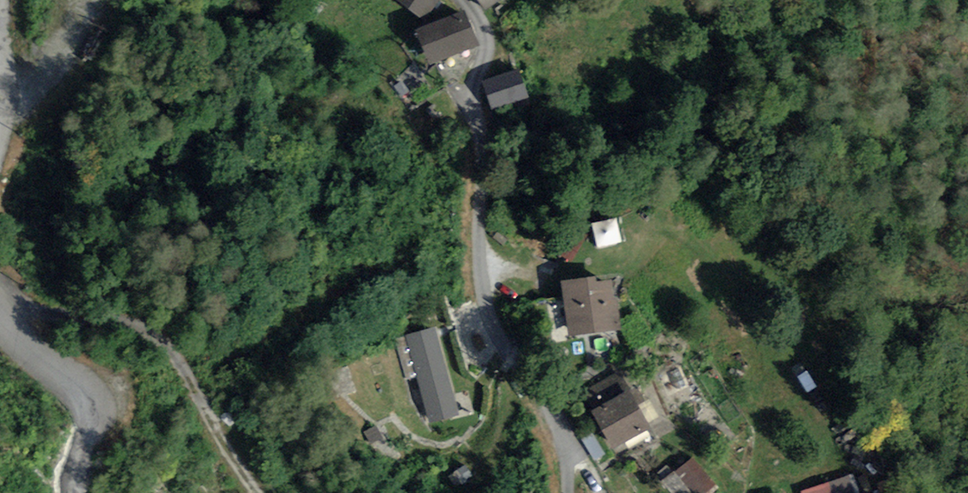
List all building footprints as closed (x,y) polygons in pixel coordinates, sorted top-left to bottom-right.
[(427,18),(440,0),(401,0),(427,18)] [(486,9),(498,0),(479,0),(486,9)] [(480,43),(467,9),(417,28),(430,62),(480,43)] [(520,67),(483,80),(492,106),(529,93),(520,67)] [(597,270),(557,275),(565,336),(622,329),(618,296),(614,297),(611,276),(598,278),(597,270)] [(439,328),(406,336),(428,422),(461,413),(439,328)] [(653,424),(621,370),(581,393),(613,447),(653,424)] [(694,455),(664,480),(675,492),(713,492),(720,487),(694,455)] [(854,471),(802,488),(803,492),(861,492),(854,471)]
